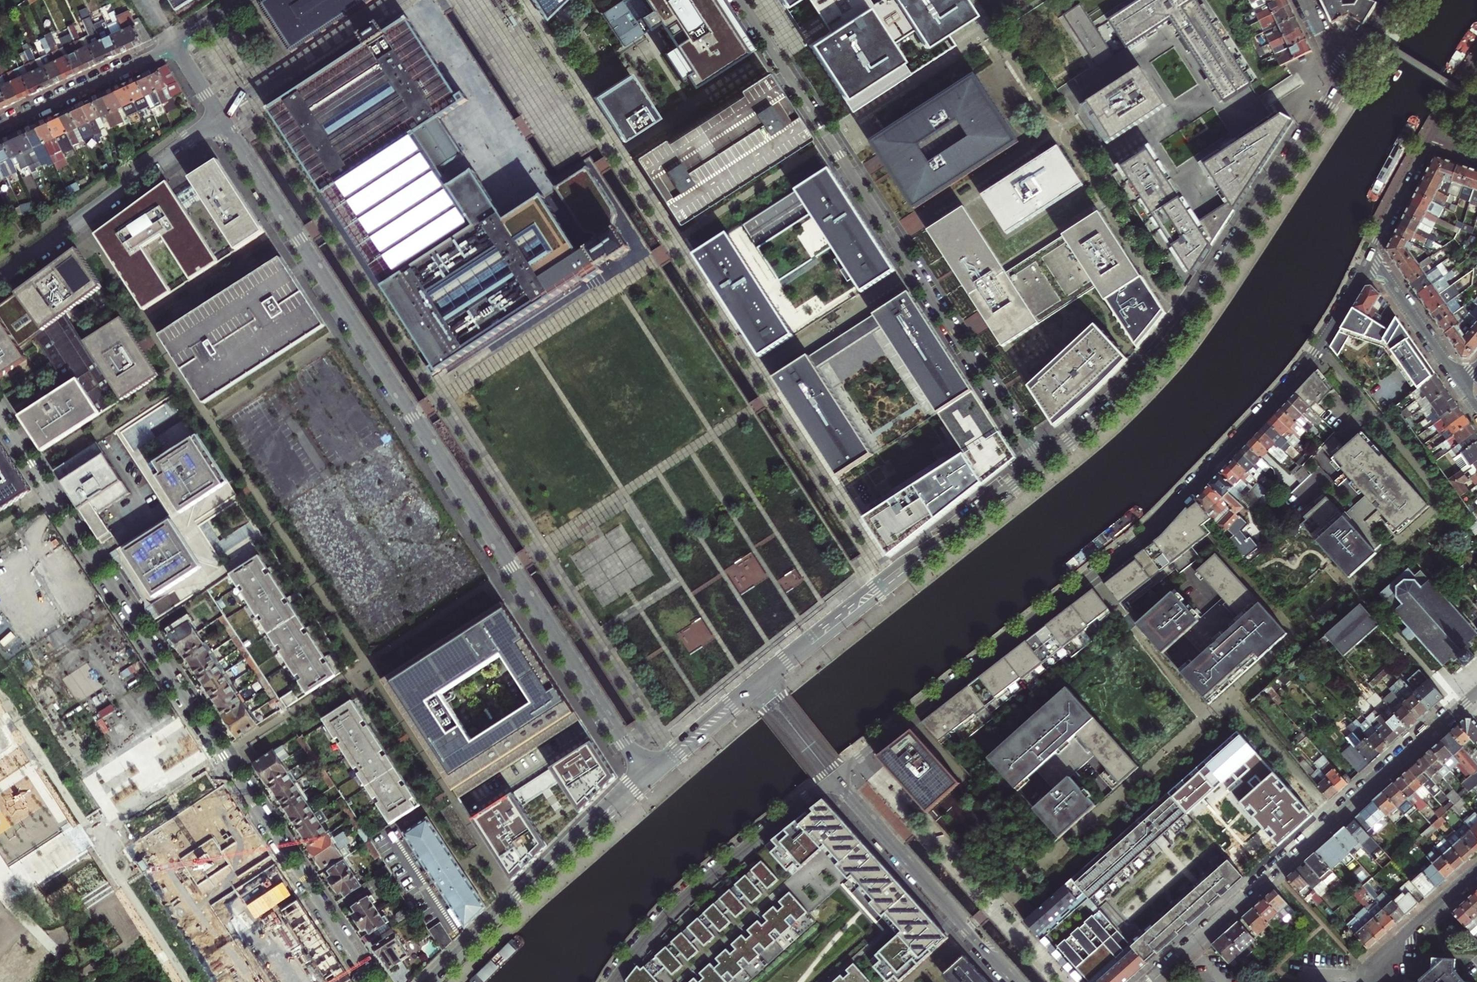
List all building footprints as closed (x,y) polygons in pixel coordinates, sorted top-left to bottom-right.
[(178,14),(199,0),(169,0),(178,14)] [(374,0),(266,0),(261,3),(268,13),(293,52),(374,0)] [(545,21),(564,0),(531,0),(545,21)] [(641,0),(618,0),(602,10),(625,46),(657,25),(645,5),(641,0)] [(645,5),(657,25),(664,36),(672,47),(661,54),(680,83),(685,79),(692,89),(753,49),(723,0),(641,0),(645,5)] [(974,16),(964,0),(808,0),(818,14),(829,32),(808,45),(851,112),(910,75),(891,45),(913,30),(924,48),(946,34),(974,16)] [(1064,15),(1098,68),(1172,22),(1174,25),(1180,36),(1182,38),(1192,54),(1209,81),(1215,91),(1217,93),(1223,103),(1224,105),(1253,87),(1198,0),(1143,0),(1135,5),(1124,12),(1122,13),(1112,20),(1109,16),(1107,13),(1095,20),(1093,22),(1090,17),(1088,15),(1085,9),(1082,4),(1064,15)] [(1254,11),(1277,0),(1249,0),(1254,11)] [(1287,0),(1277,0),(1254,11),(1259,22),(1273,16),(1274,17),(1282,13),(1282,11),(1290,6),(1288,1),(1287,0)] [(1321,1),(1326,12),(1333,26),(1345,33),(1349,27),(1352,29),(1355,24),(1347,19),(1349,18),(1364,26),(1370,16),(1381,0),(1341,0),(1339,1),(1338,0),(1323,0),(1321,1)] [(1122,8),(1124,12),(1135,5),(1133,1),(1122,8)] [(1293,12),(1290,6),(1282,11),(1282,13),(1274,17),(1273,16),(1259,22),(1263,31),(1277,24),(1278,26),(1296,18),(1293,12)] [(1109,16),(1112,20),(1122,13),(1119,10),(1109,16)] [(130,39),(134,47),(142,44),(151,39),(138,18),(134,20),(130,11),(119,16),(125,30),(124,31),(128,40),(130,39)] [(88,30),(84,32),(99,63),(106,60),(112,57),(108,49),(105,50),(101,41),(103,41),(96,26),(89,12),(82,15),(88,30)] [(119,16),(107,21),(122,53),(128,50),(134,47),(130,39),(128,40),(124,31),(125,30),(119,16)] [(596,244),(582,253),(544,195),(506,220),(474,171),(466,176),(467,178),(465,180),(464,179),(463,179),(462,179),(461,180),(460,181),(460,183),(458,185),(456,183),(450,187),(444,178),(440,171),(463,156),(438,119),(468,100),(464,94),(459,97),(408,18),(385,33),(380,25),(362,37),(368,45),(269,110),(270,113),(271,112),(323,195),(325,195),(386,286),(385,287),(436,364),(431,368),(436,375),(444,370),(446,372),(587,278),(588,281),(605,269),(602,265),(608,261),(613,257),(602,240),(596,244)] [(1298,22),(1296,18),(1278,26),(1280,30),(1266,36),(1269,44),(1274,42),(1283,37),(1284,39),(1292,34),(1291,32),(1300,28),(1298,22)] [(108,49),(112,57),(117,55),(122,53),(107,21),(96,26),(103,41),(101,41),(105,50),(108,49)] [(1180,36),(1174,25),(1171,27),(1177,38),(1180,36)] [(1303,33),(1300,28),(1291,32),(1292,34),(1284,39),(1283,37),(1274,42),(1277,47),(1272,50),(1275,55),(1280,53),(1286,50),(1284,44),(1289,42),(1292,47),(1306,40),(1303,33)] [(86,59),(89,68),(94,66),(99,63),(84,32),(74,37),(81,51),(79,52),(83,60),(86,59)] [(61,38),(63,42),(77,73),(84,70),(89,68),(86,59),(83,60),(79,52),(81,51),(74,37),(72,33),(61,38)] [(1257,36),(1250,39),(1256,50),(1262,47),(1257,36)] [(1192,54),(1182,38),(1179,40),(1189,56),(1192,54)] [(1309,45),(1306,40),(1292,47),(1286,50),(1280,53),(1285,64),(1312,52),(1309,45)] [(63,69),(67,78),(73,75),(77,73),(63,42),(51,47),(58,61),(57,62),(61,70),(63,69)] [(51,47),(40,52),(55,83),(61,80),(67,78),(63,69),(61,70),(57,62),(58,61),(51,47)] [(41,79),(45,88),(50,86),(55,83),(40,52),(29,57),(36,71),(34,72),(38,80),(41,79)] [(29,57),(18,62),(33,94),(40,90),(45,88),(41,79),(38,80),(34,72),(36,71),(29,57)] [(18,90),(22,98),(28,96),(33,94),(18,62),(7,67),(13,81),(12,82),(16,91),(18,90)] [(184,90),(167,64),(161,68),(151,72),(154,80),(152,81),(156,91),(158,90),(164,103),(170,100),(163,87),(170,84),(177,95),(184,90)] [(0,70),(0,83),(10,104),(15,101),(22,98),(18,90),(16,91),(12,82),(13,81),(7,67),(0,70)] [(770,70),(635,156),(678,223),(810,139),(813,137),(775,79),(770,70)] [(1084,108),(1108,146),(1169,108),(1145,70),(1084,108)] [(154,80),(151,72),(145,75),(138,78),(150,106),(152,109),(164,103),(158,90),(156,91),(152,81),(154,80)] [(601,106),(623,138),(656,115),(627,72),(593,95),(601,106)] [(892,176),(912,209),(1019,142),(996,105),(977,76),(870,143),(890,174),(892,176)] [(150,106),(138,78),(133,80),(129,83),(133,91),(130,93),(134,101),(136,100),(140,110),(150,106)] [(1215,91),(1209,81),(1206,83),(1212,93),(1215,91)] [(0,108),(5,106),(10,104),(0,83),(0,108)] [(133,91),(129,83),(123,85),(116,88),(124,106),(128,116),(140,110),(136,100),(134,101),(130,93),(133,91)] [(124,106),(116,88),(111,91),(106,93),(110,101),(107,103),(111,112),(113,111),(119,124),(125,121),(119,108),(124,106)] [(110,101),(106,93),(100,96),(93,99),(104,123),(109,120),(112,127),(119,124),(113,111),(111,112),(107,103),(110,101)] [(1223,103),(1217,93),(1213,95),(1220,105),(1223,103)] [(104,123),(93,99),(88,101),(84,103),(88,112),(85,113),(89,122),(91,121),(96,134),(102,131),(107,128),(104,123)] [(88,112),(84,103),(77,106),(71,109),(85,139),(96,134),(91,121),(89,122),(85,113),(88,112)] [(85,139),(71,109),(66,112),(61,114),(65,123),(62,124),(66,133),(67,132),(73,145),(85,139)] [(65,123),(61,114),(53,117),(48,120),(62,150),(73,145),(67,132),(66,133),(62,124),(65,123)] [(1225,157),(1206,171),(1218,200),(1221,198),(1222,200),(1218,202),(1224,216),(1233,222),(1263,176),(1294,130),(1298,124),(1286,118),(1278,124),(1276,121),(1261,131),(1263,134),(1261,136),(1259,133),(1244,143),(1246,146),(1244,148),(1242,145),(1227,155),(1229,158),(1227,160),(1225,157)] [(62,150),(48,120),(43,122),(38,124),(42,133),(40,134),(44,143),(46,142),(52,155),(58,168),(68,164),(62,150)] [(42,133),(38,124),(33,126),(26,130),(40,160),(52,155),(46,142),(44,143),(40,134),(42,133)] [(40,160),(26,130),(20,132),(16,134),(20,143),(17,145),(21,153),(23,153),(29,165),(40,160)] [(20,143),(16,134),(10,137),(3,140),(17,171),(29,165),(23,153),(21,153),(17,145),(20,143)] [(3,140),(0,141),(0,163),(6,176),(17,171),(3,140)] [(1021,171),(982,195),(997,219),(1007,235),(1084,186),(1058,147),(1021,171)] [(1123,171),(1174,248),(1186,241),(1167,210),(1183,201),(1182,200),(1172,183),(1152,152),(1123,171)] [(1449,162),(1435,157),(1421,184),(1437,192),(1443,182),(1451,185),(1458,166),(1449,162)] [(176,196),(166,181),(153,191),(95,234),(144,309),(172,291),(143,247),(162,234),(191,279),(218,261),(185,210),(204,197),(237,249),(264,231),(218,159),(190,177),(194,184),(186,190),(176,196)] [(558,186),(555,188),(557,190),(582,226),(583,228),(585,229),(587,231),(589,232),(591,233),(592,233),(596,234),(598,235),(599,235),(600,236),(602,240),(618,230),(616,227),(615,226),(615,224),(615,222),(615,221),(616,217),(616,214),(616,212),(615,209),(614,207),(613,206),(589,169),(590,168),(588,166),(585,168),(586,168),(558,186)] [(1465,168),(1458,166),(1451,185),(1448,195),(1449,196),(1448,198),(1446,203),(1450,204),(1453,197),(1458,199),(1469,170),(1465,168)] [(827,171),(796,190),(833,247),(862,291),(899,268),(890,255),(832,167),(827,171)] [(1469,170),(1458,199),(1470,203),(1476,184),(1476,172),(1469,170)] [(65,186),(69,194),(80,189),(76,181),(65,186)] [(1175,181),(1172,183),(1182,200),(1185,198),(1175,181)] [(1419,188),(1416,194),(1432,203),(1434,198),(1443,202),(1446,203),(1448,198),(1437,192),(1421,184),(1419,188)] [(796,190),(743,225),(758,248),(768,242),(787,271),(777,277),(780,281),(833,247),(796,190)] [(1414,198),(1410,205),(1438,219),(1444,209),(1432,203),(1416,194),(1414,198)] [(1186,200),(1183,201),(1194,218),(1197,216),(1186,200)] [(1186,241),(1174,248),(1195,279),(1214,250),(1208,241),(1201,230),(1195,220),(1194,218),(1183,201),(1167,210),(1186,241)] [(20,206),(22,212),(35,208),(32,203),(20,206)] [(1408,209),(1405,215),(1432,229),(1433,229),(1438,219),(1410,205),(1408,209)] [(964,207),(927,229),(953,269),(955,271),(956,272),(980,310),(986,319),(991,327),(1004,346),(1095,288),(1104,302),(1105,301),(1136,349),(1165,315),(1142,278),(1140,279),(1127,259),(1099,213),(1005,272),(1000,265),(979,230),(964,207)] [(1403,219),(1399,226),(1431,242),(1434,237),(1429,235),(1432,229),(1405,215),(1403,219)] [(1224,216),(1208,241),(1214,250),(1233,222),(1224,216)] [(1198,218),(1195,220),(1201,230),(1204,228),(1198,218)] [(1462,225),(1460,231),(1471,235),(1473,229),(1462,225)] [(1397,231),(1394,237),(1410,245),(1413,239),(1424,245),(1424,244),(1429,246),(1431,242),(1399,226),(1397,231)] [(602,240),(613,257),(615,258),(617,257),(619,260),(629,253),(627,250),(630,248),(618,230),(602,240)] [(757,345),(764,354),(794,335),(729,234),(698,254),(707,268),(757,345)] [(1386,252),(1403,276),(1419,265),(1409,252),(1413,250),(1414,247),(1410,245),(1394,237),(1392,240),(1388,247),(1386,252)] [(768,242),(758,248),(777,277),(787,271),(768,242)] [(57,262),(15,293),(41,330),(102,286),(87,264),(77,248),(57,262)] [(281,256),(160,335),(205,403),(325,324),(281,256)] [(1408,282),(1411,286),(1431,272),(1427,267),(1433,263),(1429,258),(1419,265),(1403,276),(1408,282)] [(1415,292),(1417,296),(1448,274),(1442,264),(1431,272),(1411,286),(1415,292)] [(1422,302),(1424,306),(1450,288),(1447,282),(1456,276),(1452,271),(1448,274),(1417,296),(1422,302)] [(1367,287),(1354,309),(1388,330),(1392,324),(1371,311),(1380,296),(1372,287),(1369,287),(1367,287)] [(1428,311),(1431,316),(1455,299),(1457,298),(1450,288),(1424,306),(1428,311)] [(922,304),(912,289),(877,311),(941,410),(976,387),(922,304)] [(15,293),(0,303),(0,320),(19,346),(41,330),(15,293)] [(1436,321),(1438,325),(1462,309),(1455,299),(1431,316),(1436,321)] [(1396,318),(1384,301),(1378,308),(1394,321),(1396,318)] [(1476,304),(1469,313),(1476,320),(1476,305),(1476,304)] [(1442,331),(1445,335),(1460,324),(1464,321),(1467,317),(1464,314),(1467,311),(1464,307),(1462,309),(1438,325),(1442,331)] [(1392,324),(1388,330),(1354,309),(1331,348),(1338,356),(1351,336),(1384,347),(1412,387),(1415,385),(1418,389),(1435,375),(1429,366),(1401,325),(1396,318),(1394,321),(1392,324)] [(1469,313),(1467,311),(1464,314),(1467,317),(1464,321),(1466,325),(1468,322),(1474,327),(1472,329),(1471,330),(1476,336),(1476,320),(1469,313)] [(121,316),(84,340),(122,399),(159,375),(151,361),(145,352),(121,316)] [(25,356),(19,346),(0,320),(0,375),(25,356)] [(1476,351),(1476,336),(1471,330),(1472,329),(1474,327),(1468,322),(1466,325),(1464,321),(1460,324),(1445,335),(1455,349),(1462,359),(1470,360),(1476,351)] [(1065,352),(1030,387),(1050,417),(1056,425),(1063,418),(1073,411),(1079,405),(1098,388),(1125,361),(1094,326),(1065,352)] [(877,451),(813,353),(777,376),(788,390),(842,474),(877,451)] [(78,372),(86,367),(84,362),(75,366),(78,372)] [(1314,376),(1296,395),(1320,417),(1326,411),(1319,405),(1332,392),(1316,373),(1314,376)] [(1418,389),(1412,394),(1416,401),(1441,383),(1439,380),(1435,375),(1418,389)] [(77,377),(19,415),(22,420),(42,450),(100,412),(77,377)] [(1441,383),(1416,401),(1422,408),(1447,391),(1445,388),(1441,383)] [(970,493),(1019,454),(976,387),(941,410),(968,450),(869,514),(894,553),(931,524),(946,512),(959,502),(970,493)] [(1447,391),(1422,408),(1420,409),(1426,418),(1453,400),(1451,397),(1447,391)] [(1290,402),(1313,424),(1316,421),(1319,424),(1323,420),(1320,417),(1296,395),(1293,398),(1290,402)] [(1456,404),(1453,400),(1426,418),(1432,426),(1434,425),(1459,408),(1456,404)] [(1283,409),(1306,432),(1308,434),(1315,426),(1313,424),(1290,402),(1286,406),(1283,409)] [(1405,408),(1401,403),(1396,407),(1400,412),(1405,408)] [(125,431),(136,448),(178,421),(166,404),(125,431)] [(1400,412),(1396,407),(1388,414),(1390,416),(1394,412),(1398,417),(1402,415),(1400,412)] [(1405,408),(1400,412),(1402,415),(1405,419),(1408,417),(1411,416),(1405,408)] [(1459,408),(1434,425),(1439,433),(1441,432),(1465,416),(1462,413),(1459,408)] [(1276,417),(1299,439),(1306,432),(1283,409),(1279,413),(1276,417)] [(1468,421),(1465,416),(1441,432),(1445,438),(1443,439),(1445,441),(1471,424),(1468,421)] [(1269,423),(1293,446),(1299,439),(1276,417),(1273,420),(1269,423)] [(1408,417),(1405,419),(1412,429),(1415,426),(1408,417)] [(1262,431),(1286,453),(1293,446),(1269,423),(1266,427),(1262,431)] [(1438,453),(1441,457),(1448,452),(1476,433),(1474,430),(1471,424),(1445,441),(1438,446),(1439,448),(1442,447),(1444,449),(1438,453)] [(1261,444),(1269,452),(1283,464),(1289,457),(1286,453),(1262,431),(1259,434),(1254,439),(1253,441),(1259,446),(1261,444)] [(1300,526),(1349,578),(1378,554),(1363,538),(1384,518),(1399,534),(1430,507),(1362,432),(1344,448),(1335,437),(1323,448),(1344,472),(1348,477),(1372,503),(1349,524),(1326,498),(1302,520),(1304,522),(1300,526)] [(1448,452),(1460,470),(1447,479),(1460,497),(1467,493),(1462,484),(1465,482),(1467,481),(1463,475),(1468,471),(1472,469),(1470,466),(1476,462),(1476,433),(1448,452)] [(198,434),(150,465),(181,512),(219,487),(229,481),(198,434)] [(1428,453),(1435,448),(1430,440),(1423,445),(1428,453)] [(12,503),(32,490),(0,441),(0,511),(12,503)] [(94,530),(102,542),(113,535),(100,513),(131,492),(98,441),(55,470),(94,530)] [(1248,446),(1263,460),(1269,452),(1261,444),(1259,446),(1253,441),(1250,443),(1248,446)] [(1241,453),(1265,475),(1267,473),(1263,470),(1268,465),(1263,460),(1248,446),(1244,449),(1241,453)] [(1235,460),(1255,479),(1258,482),(1265,475),(1241,453),(1239,455),(1235,460)] [(1292,474),(1293,475),(1298,472),(1304,467),(1303,466),(1308,461),(1304,457),(1298,465),(1299,466),(1292,474)] [(1227,467),(1248,486),(1255,479),(1235,460),(1232,463),(1227,467)] [(1468,471),(1472,477),(1476,474),(1476,462),(1470,466),(1472,469),(1468,471)] [(1220,474),(1242,496),(1245,498),(1250,493),(1252,490),(1248,486),(1227,467),(1225,470),(1220,474)] [(1310,476),(1304,467),(1298,472),(1293,475),(1301,484),(1310,476)] [(1326,498),(1348,477),(1344,472),(1321,494),(1326,498)] [(1217,525),(1248,565),(1268,548),(1262,542),(1261,543),(1260,542),(1255,547),(1243,533),(1235,523),(1239,518),(1236,516),(1244,508),(1237,502),(1242,496),(1220,474),(1215,480),(1209,486),(1231,507),(1229,509),(1231,512),(1227,517),(1224,514),(1220,518),(1222,520),(1217,525)] [(1465,482),(1462,484),(1467,493),(1471,490),(1465,482)] [(1252,490),(1250,493),(1259,501),(1268,491),(1259,483),(1252,490)] [(1206,489),(1203,493),(1222,512),(1225,509),(1227,511),(1229,509),(1231,507),(1209,486),(1206,489)] [(1476,486),(1471,490),(1467,493),(1460,497),(1466,506),(1471,502),(1467,496),(1476,489),(1476,490),(1476,486)] [(1222,512),(1203,493),(1200,496),(1197,499),(1212,519),(1213,520),(1223,513),(1222,512)] [(1212,519),(1197,499),(1196,500),(1197,500),(1194,503),(1190,507),(1193,509),(1191,511),(1188,508),(1170,527),(1159,539),(1103,581),(1120,603),(1128,614),(1134,609),(1130,605),(1176,568),(1180,573),(1200,556),(1192,546),(1208,533),(1210,531),(1206,526),(1209,522),(1212,519)] [(1471,502),(1466,506),(1471,514),(1476,510),(1476,509),(1471,502)] [(171,519),(124,550),(155,597),(202,566),(181,533),(171,519)] [(213,554),(250,537),(246,527),(217,540),(215,534),(206,538),(213,554)] [(116,549),(109,553),(113,559),(119,562),(121,556),(116,549)] [(272,572),(260,554),(231,573),(309,693),(338,674),(330,662),(310,632),(291,602),(272,572)] [(1173,593),(1137,625),(1162,654),(1183,636),(1201,656),(1192,664),(1190,661),(1182,668),(1184,671),(1181,674),(1209,705),(1287,635),(1216,554),(1197,571),(1209,585),(1210,584),(1223,599),(1199,621),(1198,619),(1200,617),(1195,611),(1193,614),(1183,603),(1186,601),(1180,595),(1177,597),(1173,593)] [(1379,595),(1405,624),(1400,628),(1400,631),(1408,641),(1410,641),(1415,636),(1431,654),(1429,656),(1433,660),(1435,658),(1443,667),(1451,660),(1455,663),(1459,660),(1465,668),(1471,663),(1476,658),(1469,651),(1473,646),(1470,643),(1476,637),(1476,634),(1421,572),(1415,577),(1409,570),(1379,595)] [(937,711),(923,722),(939,742),(949,734),(951,736),(955,732),(954,730),(974,713),(976,715),(1046,657),(1044,655),(1081,627),(1083,629),(1109,608),(1093,589),(1076,602),(1051,622),(1041,630),(1031,637),(1022,645),(1002,660),(965,689),(956,696),(937,711)] [(146,603),(146,609),(154,622),(181,604),(174,592),(152,606),(146,603)] [(460,797),(580,719),(504,601),(494,608),(384,679),(460,797)] [(1329,641),(1329,642),(1344,658),(1380,627),(1364,609),(1329,641)] [(173,637),(179,645),(189,639),(187,637),(196,631),(197,632),(199,630),(198,628),(196,629),(192,622),(196,620),(192,614),(169,629),(173,637)] [(3,653),(17,645),(0,616),(0,647),(3,653)] [(183,651),(185,655),(204,642),(199,635),(201,633),(199,630),(197,632),(196,631),(187,637),(189,639),(179,645),(183,651)] [(1316,646),(1320,650),(1329,642),(1329,641),(1325,637),(1316,646)] [(189,661),(192,666),(202,659),(200,657),(209,651),(210,652),(212,650),(211,648),(209,649),(204,642),(185,655),(189,661)] [(1316,646),(1306,654),(1310,658),(1320,650),(1316,646)] [(195,670),(198,674),(217,662),(212,654),(214,653),(212,650),(210,652),(209,651),(200,657),(202,659),(192,666),(195,670)] [(202,681),(206,686),(215,680),(214,678),(223,672),(224,673),(226,671),(224,668),(222,670),(217,662),(198,674),(202,681)] [(208,691),(211,695),(231,683),(226,675),(228,674),(226,671),(224,673),(223,672),(214,678),(215,680),(206,686),(208,691)] [(1417,692),(1414,695),(1430,712),(1438,705),(1444,699),(1420,671),(1408,682),(1417,692)] [(1291,680),(1285,673),(1278,679),(1284,686),(1291,680)] [(1414,695),(1401,680),(1390,690),(1393,693),(1418,722),(1424,717),(1430,712),(1414,695)] [(1276,681),(1264,692),(1278,707),(1284,702),(1278,696),(1284,691),(1276,681)] [(215,701),(219,707),(228,700),(227,698),(236,692),(237,693),(239,691),(238,688),(235,690),(231,683),(211,695),(215,701)] [(1067,688),(988,758),(1015,789),(1036,770),(1055,791),(1034,809),(1060,839),(1096,806),(1052,757),(1080,732),(1098,752),(1094,756),(1120,785),(1139,768),(1067,688)] [(294,689),(282,697),(288,706),(300,698),(294,689)] [(222,712),(225,716),(244,703),(239,695),(241,694),(239,691),(237,693),(236,692),(227,698),(228,700),(219,707),(222,712)] [(1414,726),(1418,722),(1393,693),(1385,700),(1382,697),(1380,698),(1389,708),(1409,731),(1414,726)] [(324,718),(392,823),(397,820),(421,804),(407,783),(387,752),(368,722),(353,699),(324,718)] [(229,722),(232,727),(242,721),(240,719),(250,712),(251,714),(253,712),(251,709),(249,710),(244,703),(225,716),(229,722)] [(1404,735),(1409,731),(1389,708),(1384,713),(1379,707),(1375,711),(1400,739),(1404,735)] [(1395,743),(1400,739),(1375,711),(1365,719),(1367,721),(1390,747),(1395,743)] [(236,733),(238,737),(258,724),(253,716),(255,715),(253,712),(251,714),(250,712),(240,719),(242,721),(232,727),(236,733)] [(1375,761),(1381,756),(1353,724),(1347,718),(1344,721),(1352,730),(1352,734),(1346,739),(1352,746),(1370,766),(1375,761)] [(1459,726),(1472,741),(1476,746),(1476,725),(1472,719),(1469,719),(1467,719),(1459,726)] [(1385,752),(1390,747),(1367,721),(1361,725),(1357,721),(1353,724),(1381,756),(1385,752)] [(1296,728),(1301,734),(1305,738),(1309,743),(1315,737),(1302,723),(1296,728)] [(1451,734),(1472,757),(1476,752),(1476,749),(1474,751),(1468,744),(1472,741),(1459,726),(1455,730),(1451,734)] [(902,738),(877,758),(916,801),(926,813),(959,784),(911,731),(902,738)] [(1237,733),(1168,794),(1186,815),(1188,818),(1233,779),(1258,756),(1237,733)] [(1299,744),(1305,738),(1301,734),(1295,739),(1299,744)] [(1472,757),(1451,734),(1447,737),(1441,742),(1471,775),(1469,778),(1462,783),(1470,792),(1473,789),(1476,786),(1476,763),(1472,757)] [(1297,746),(1301,750),(1309,743),(1305,738),(1299,744),(1297,746)] [(618,775),(595,740),(553,767),(581,812),(618,775)] [(1469,778),(1471,775),(1441,742),(1437,746),(1433,750),(1451,771),(1457,765),(1469,778)] [(259,768),(263,773),(272,768),(271,766),(281,760),(282,761),(284,759),(289,756),(283,745),(264,757),(259,760),(256,763),(259,768)] [(1364,771),(1370,766),(1352,746),(1341,755),(1359,775),(1364,771)] [(1443,777),(1451,771),(1433,750),(1429,753),(1425,757),(1443,777)] [(1278,847),(1312,817),(1258,756),(1233,779),(1238,785),(1229,792),(1278,847)] [(1444,778),(1443,777),(1425,757),(1421,760),(1417,764),(1436,785),(1444,778)] [(266,778),(269,784),(289,771),(284,764),(286,762),(284,759),(282,761),(281,760),(271,766),(272,768),(263,773),(266,778)] [(1344,789),(1347,786),(1341,779),(1324,759),(1315,767),(1318,770),(1339,793),(1344,789)] [(1334,798),(1339,793),(1318,770),(1314,773),(1303,762),(1300,765),(1330,801),(1334,798)] [(1436,785),(1417,764),(1414,767),(1410,770),(1430,793),(1434,798),(1442,791),(1436,785)] [(1430,793),(1410,770),(1406,774),(1402,777),(1422,800),(1430,793)] [(273,789),(277,795),(286,789),(285,787),(295,780),(295,781),(298,780),(296,777),(293,778),(289,771),(269,784),(273,789)] [(1454,774),(1451,771),(1443,777),(1444,778),(1445,779),(1447,781),(1454,774)] [(1347,786),(1351,782),(1345,775),(1341,779),(1347,786)] [(1422,800),(1402,777),(1398,780),(1395,784),(1413,804),(1420,812),(1428,806),(1422,800)] [(280,800),(283,804),(302,791),(298,784),(300,783),(298,780),(295,781),(295,780),(285,787),(286,789),(277,795),(280,800)] [(1455,805),(1462,799),(1454,790),(1447,781),(1444,784),(1452,792),(1447,796),(1451,802),(1455,805)] [(1413,804),(1395,784),(1389,789),(1384,793),(1398,810),(1402,814),(1413,804)] [(278,865),(225,785),(193,807),(245,887),(278,865)] [(287,809),(290,815),(300,809),(298,807),(308,801),(309,801),(311,800),(309,797),(307,799),(302,791),(283,804),(287,809)] [(548,845),(514,793),(474,818),(514,880),(542,852),(548,845)] [(1398,810),(1384,793),(1380,797),(1373,803),(1386,817),(1387,818),(1392,813),(1393,815),(1398,810)] [(1168,794),(1071,881),(1083,894),(1089,901),(1095,895),(1101,902),(1112,893),(1106,886),(1117,876),(1123,883),(1133,874),(1127,867),(1138,857),(1144,864),(1155,855),(1149,848),(1171,829),(1177,836),(1187,827),(1181,820),(1186,815),(1168,794)] [(818,813),(805,824),(810,829),(825,847),(840,864),(863,843),(822,796),(812,805),(818,813)] [(1455,805),(1451,809),(1455,813),(1466,802),(1463,798),(1462,799),(1455,805)] [(294,820),(297,825),(316,813),(311,805),(313,804),(311,800),(309,801),(308,801),(298,807),(300,809),(290,815),(294,820)] [(1455,805),(1451,802),(1444,809),(1447,812),(1451,809),(1455,805)] [(1386,817),(1373,803),(1368,808),(1355,819),(1370,837),(1381,826),(1379,823),(1386,817)] [(812,805),(786,827),(793,835),(797,840),(810,829),(805,824),(818,813),(812,805)] [(1435,814),(1439,819),(1442,817),(1447,812),(1444,809),(1442,807),(1435,814)] [(300,831),(304,836),(313,830),(312,828),(322,822),(322,823),(324,821),(328,819),(322,809),(316,813),(297,825),(300,831)] [(1447,812),(1442,817),(1446,821),(1455,813),(1451,809),(1447,812)] [(1476,814),(1476,813),(1464,823),(1465,824),(1476,837),(1476,814)] [(383,855),(371,837),(357,816),(351,820),(377,859),(383,855)] [(406,833),(467,928),(488,907),(462,866),(430,817),(406,833)] [(1439,819),(1432,825),(1437,830),(1446,822),(1446,821),(1442,817),(1439,819)] [(1370,837),(1355,819),(1350,824),(1345,828),(1364,849),(1376,862),(1385,854),(1370,837)] [(308,842),(310,846),(329,833),(324,826),(326,824),(324,821),(322,823),(322,822),(312,828),(313,830),(304,836),(308,842)] [(1465,824),(1456,833),(1475,854),(1476,852),(1476,837),(1465,824)] [(1423,834),(1424,835),(1427,838),(1437,830),(1432,825),(1423,834)] [(793,835),(786,827),(772,839),(776,844),(769,850),(789,871),(795,865),(800,870),(805,865),(785,842),(793,835)] [(1354,858),(1364,849),(1345,828),(1340,833),(1335,837),(1354,858)] [(162,829),(129,850),(145,875),(156,890),(189,869),(162,829)] [(793,835),(785,842),(805,865),(821,850),(825,847),(810,829),(797,840),(793,835)] [(314,852),(318,857),(327,851),(326,849),(335,843),(336,844),(348,837),(344,831),(333,839),(329,833),(310,846),(314,852)] [(1471,857),(1475,854),(1456,833),(1454,831),(1452,833),(1454,835),(1447,841),(1466,863),(1471,857)] [(327,865),(329,868),(345,857),(352,853),(347,845),(351,842),(348,837),(336,844),(335,843),(326,849),(327,851),(318,857),(322,864),(324,867),(327,865)] [(1355,860),(1354,858),(1335,837),(1329,842),(1316,854),(1331,871),(1342,861),(1347,867),(1355,860)] [(772,839),(765,845),(769,850),(776,844),(772,839)] [(1461,866),(1466,863),(1447,841),(1445,839),(1435,848),(1443,856),(1456,871),(1461,866)] [(840,864),(836,867),(847,879),(851,876),(871,899),(868,902),(881,917),(885,914),(908,893),(863,843),(840,864)] [(1413,844),(1405,851),(1408,854),(1416,848),(1413,844)] [(821,850),(836,867),(840,864),(825,847),(821,850)] [(1453,874),(1456,871),(1443,856),(1439,860),(1432,852),(1427,857),(1433,864),(1447,879),(1453,874)] [(776,863),(768,853),(761,859),(769,869),(776,863)] [(1337,877),(1331,871),(1316,854),(1311,858),(1306,863),(1308,865),(1326,886),(1337,877)] [(344,891),(347,895),(363,885),(347,861),(347,860),(345,857),(329,868),(333,875),(330,877),(337,887),(341,893),(344,891)] [(1388,857),(1381,863),(1382,865),(1380,867),(1383,869),(1392,861),(1388,857)] [(1175,901),(1194,922),(1228,892),(1242,879),(1231,866),(1224,858),(1175,901)] [(760,861),(655,957),(665,968),(668,972),(673,977),(684,966),(687,964),(700,952),(702,950),(716,938),(719,935),(732,923),(735,921),(747,909),(751,906),(763,895),(766,893),(778,881),(760,861)] [(376,872),(382,881),(394,873),(388,864),(376,872)] [(1443,883),(1447,879),(1433,864),(1423,873),(1436,889),(1443,883)] [(795,865),(789,871),(793,876),(800,870),(795,865)] [(1328,887),(1326,886),(1308,865),(1303,869),(1301,867),(1300,868),(1296,871),(1318,896),(1328,887)] [(1367,883),(1372,879),(1362,867),(1352,876),(1362,887),(1363,887),(1367,883)] [(1318,896),(1296,871),(1291,876),(1287,880),(1307,902),(1312,897),(1319,905),(1323,901),(1318,896)] [(1432,892),(1436,889),(1423,873),(1421,871),(1410,881),(1426,898),(1432,892)] [(847,879),(868,902),(871,899),(851,876),(847,879)] [(1083,894),(1071,881),(1023,922),(1036,936),(1083,894)] [(1423,900),(1426,898),(1410,881),(1403,886),(1419,904),(1423,900)] [(1402,919),(1406,916),(1393,902),(1384,891),(1379,896),(1367,883),(1363,887),(1366,890),(1375,901),(1396,924),(1402,919)] [(1414,909),(1419,904),(1403,886),(1400,890),(1403,893),(1393,902),(1406,916),(1414,909)] [(292,887),(275,898),(330,981),(354,981),(292,887)] [(1393,927),(1396,924),(1375,901),(1370,906),(1360,895),(1366,890),(1363,887),(1362,887),(1354,895),(1365,908),(1387,932),(1393,927)] [(1301,920),(1275,890),(1270,894),(1265,900),(1282,919),(1288,914),(1297,924),(1301,920)] [(807,913),(788,892),(779,901),(780,903),(783,906),(777,911),(773,906),(762,916),(763,917),(767,921),(761,926),(757,921),(747,930),(748,932),(751,935),(745,940),(741,935),(731,944),(732,946),(735,949),(729,955),(725,950),(715,959),(716,961),(719,964),(714,969),(709,964),(699,973),(700,975),(703,978),(699,981),(730,981),(807,913)] [(908,893),(885,914),(902,933),(898,936),(870,962),(887,981),(900,981),(949,938),(908,893)] [(358,919),(360,922),(379,909),(374,902),(377,900),(373,894),(354,907),(358,911),(354,914),(358,919)] [(1476,894),(1473,896),(1468,900),(1476,910),(1476,895),(1476,894)] [(175,919),(192,946),(216,981),(263,981),(225,925),(208,898),(175,919)] [(1282,919),(1265,900),(1260,904),(1254,909),(1268,925),(1272,929),(1282,919)] [(1468,900),(1466,903),(1461,907),(1476,925),(1476,910),(1468,900)] [(1157,956),(1194,922),(1175,901),(1127,944),(1146,965),(1157,956)] [(1461,907),(1458,909),(1453,913),(1457,918),(1475,937),(1476,935),(1476,925),(1461,907)] [(1383,936),(1387,932),(1365,908),(1355,916),(1357,918),(1378,941),(1383,936)] [(379,909),(360,922),(363,927),(365,930),(368,928),(370,931),(361,937),(365,944),(371,940),(377,936),(374,931),(390,920),(386,914),(383,915),(379,909)] [(1268,925),(1254,909),(1248,915),(1239,923),(1249,934),(1253,931),(1257,935),(1268,925)] [(1110,925),(1099,912),(1092,918),(1091,917),(1084,923),(1085,924),(1079,929),(1078,928),(1071,935),(1071,936),(1066,941),(1065,940),(1057,947),(1076,969),(1084,962),(1077,954),(1082,949),(1089,957),(1097,950),(1090,943),(1096,937),(1103,945),(1110,938),(1104,930),(1110,925)] [(898,936),(902,933),(885,914),(881,917),(898,936)] [(1374,944),(1378,941),(1357,918),(1348,927),(1368,949),(1374,944)] [(442,921),(430,928),(444,950),(455,940),(442,921)] [(1249,934),(1239,923),(1232,928),(1225,934),(1246,957),(1252,952),(1248,947),(1253,943),(1255,945),(1257,943),(1249,934)] [(377,936),(371,940),(381,955),(382,955),(385,961),(391,968),(410,956),(402,942),(403,941),(396,931),(395,932),(392,927),(377,936)] [(1127,944),(1117,932),(1110,938),(1103,945),(1097,950),(1089,957),(1084,962),(1076,969),(1057,947),(1050,953),(1076,981),(1127,981),(1146,965),(1127,944)] [(1246,957),(1225,934),(1220,940),(1213,946),(1233,968),(1246,957)] [(981,974),(964,955),(943,975),(949,981),(988,981),(981,974)] [(655,957),(643,967),(653,978),(665,968),(655,957)] [(1455,970),(1456,959),(1433,958),(1432,969),(1420,980),(1422,981),(1466,981),(1455,970)] [(832,981),(870,981),(853,963),(845,970),(848,973),(843,978),(840,975),(832,981)] [(627,981),(628,981),(657,981),(653,978),(643,967),(640,970),(636,966),(627,981)]
